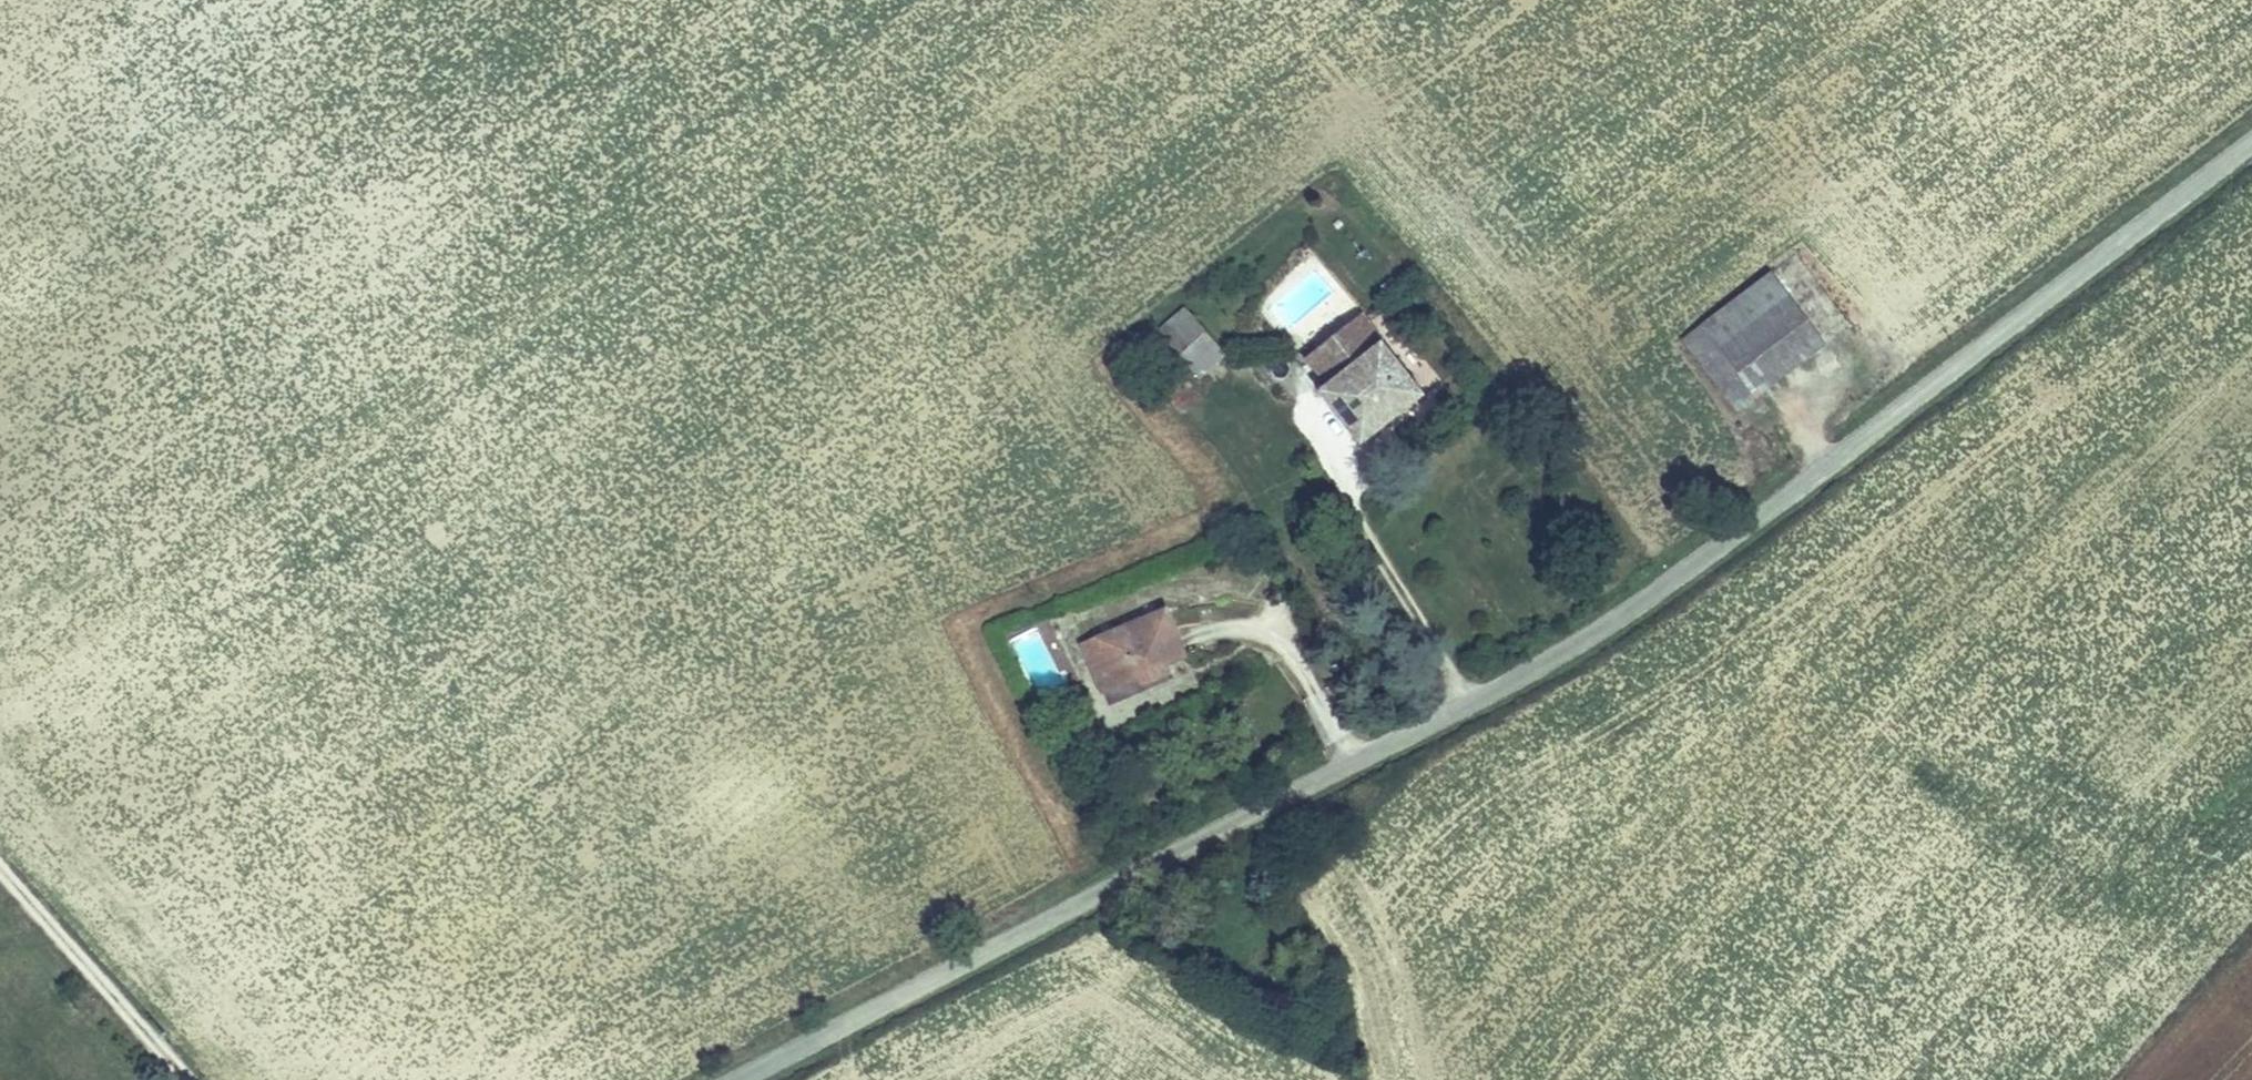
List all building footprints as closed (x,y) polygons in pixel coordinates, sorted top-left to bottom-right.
[(1765,279),(1824,348),(1853,327),(1796,255),(1765,279)] [(1741,413),(1824,348),(1765,279),(1686,341),(1741,413)] [(1200,379),(1227,357),(1189,309),(1162,331),(1200,379)] [(1359,318),(1307,362),(1326,385),(1318,392),(1362,445),(1423,395),(1359,318)] [(1186,655),(1164,610),(1102,639),(1123,685),(1186,655)] [(1123,685),(1102,639),(1084,647),(1106,693),(1123,685)]
